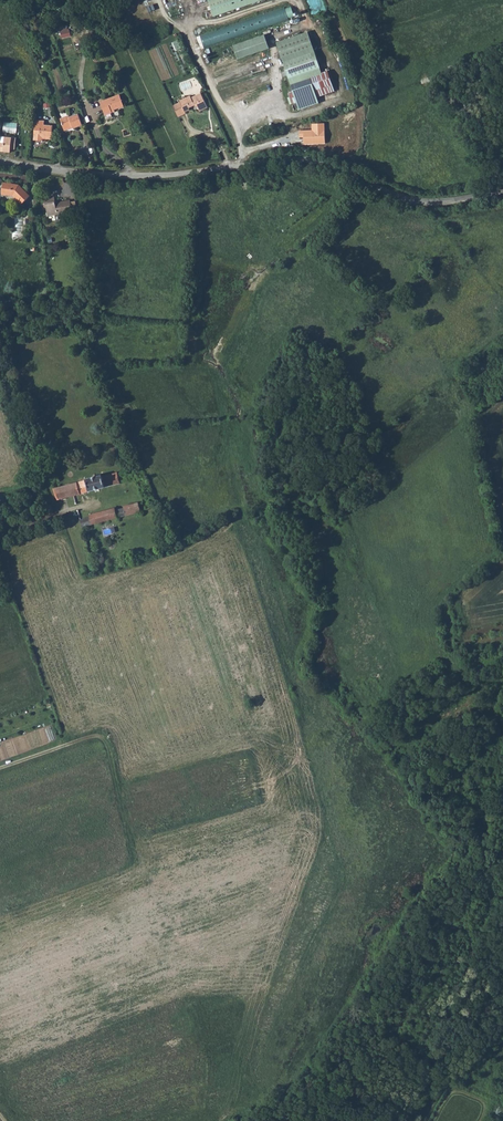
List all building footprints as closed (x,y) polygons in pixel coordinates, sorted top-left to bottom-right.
[(214,17),(263,0),(208,0),(214,17)] [(284,7),(200,36),(204,48),(289,20),(289,19),(294,17),(291,6),(285,8),(284,7)] [(209,29),(207,22),(197,26),(199,32),(209,29)] [(62,29),(60,30),(62,38),(71,36),(69,30),(63,31),(62,29)] [(295,101),(298,110),(319,103),(316,96),(334,90),(328,72),(322,74),(308,32),(276,43),(292,90),(288,92),(291,102),(295,101)] [(233,46),(237,59),(269,48),(264,35),(233,46)] [(179,49),(184,63),(187,62),(180,39),(173,41),(176,50),(179,49)] [(180,102),(173,106),(178,117),(186,113),(185,112),(190,110),(189,108),(194,106),(197,106),(200,111),(208,108),(201,93),(191,98),(190,96),(180,101),(180,102)] [(120,95),(100,102),(105,115),(115,112),(114,108),(117,107),(118,108),(124,106),(120,95)] [(69,116),(60,119),(64,130),(73,127),(73,128),(82,125),(78,114),(69,117),(69,116)] [(35,120),(34,140),(43,141),(43,137),(45,138),(45,139),(52,139),(53,126),(44,125),(45,121),(35,120)] [(303,145),(325,144),(324,123),(311,124),(312,130),(299,131),(299,137),(303,138),(303,145)] [(0,143),(0,151),(10,153),(11,149),(15,150),(16,138),(5,137),(4,143),(0,143)] [(19,185),(3,183),(2,194),(13,196),(22,204),(30,196),(19,185)] [(42,197),(44,204),(46,203),(46,209),(48,216),(72,212),(70,200),(58,202),(58,203),(56,204),(54,195),(42,197)] [(126,471),(126,470),(116,472),(102,476),(102,475),(85,479),(86,480),(60,487),(54,469),(47,471),(54,489),(57,499),(73,495),(74,500),(78,499),(77,494),(89,491),(105,487),(120,483),(120,482),(126,481),(125,478),(128,477),(126,471)] [(141,498),(145,510),(158,505),(155,501),(151,497),(141,498)] [(80,520),(82,527),(92,524),(117,518),(126,515),(141,511),(138,503),(123,506),(123,508),(116,510),(115,508),(89,515),(89,517),(80,520)]
